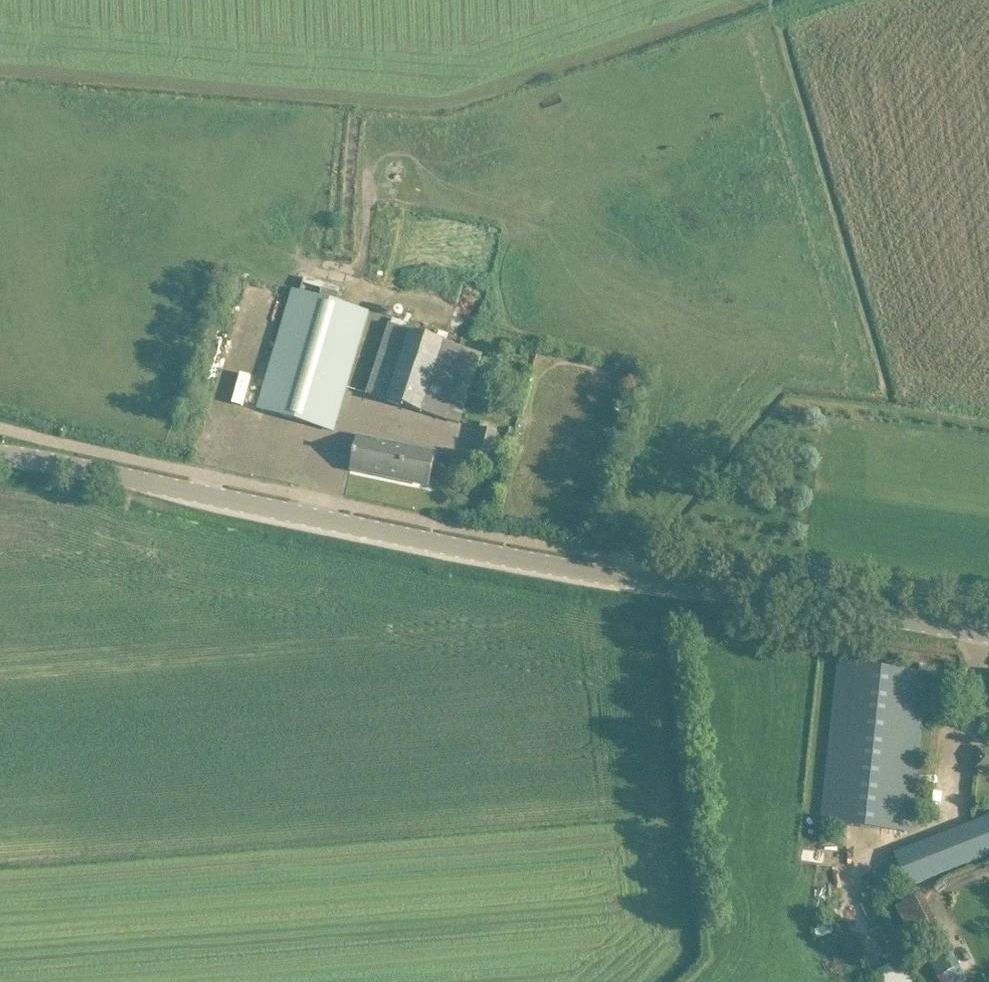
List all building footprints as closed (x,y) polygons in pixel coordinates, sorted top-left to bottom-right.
[(292,289),(263,389),(258,408),(335,430),(369,312),(336,302),(340,288),(323,283),(323,282),(304,276),(300,292),(292,289)] [(410,330),(386,400),(445,420),(469,350),(410,330)] [(357,436),(354,450),(350,469),(429,486),(436,453),(357,436)] [(839,663),(837,683),(823,823),(910,832),(927,664),(920,663),(919,671),(839,663)] [(895,852),(908,886),(988,854),(988,815),(895,852)] [(936,976),(958,966),(959,965),(923,895),(895,906),(911,939),(916,936),(936,976)] [(879,981),(915,981),(917,981),(905,956),(874,971),(879,981)]
